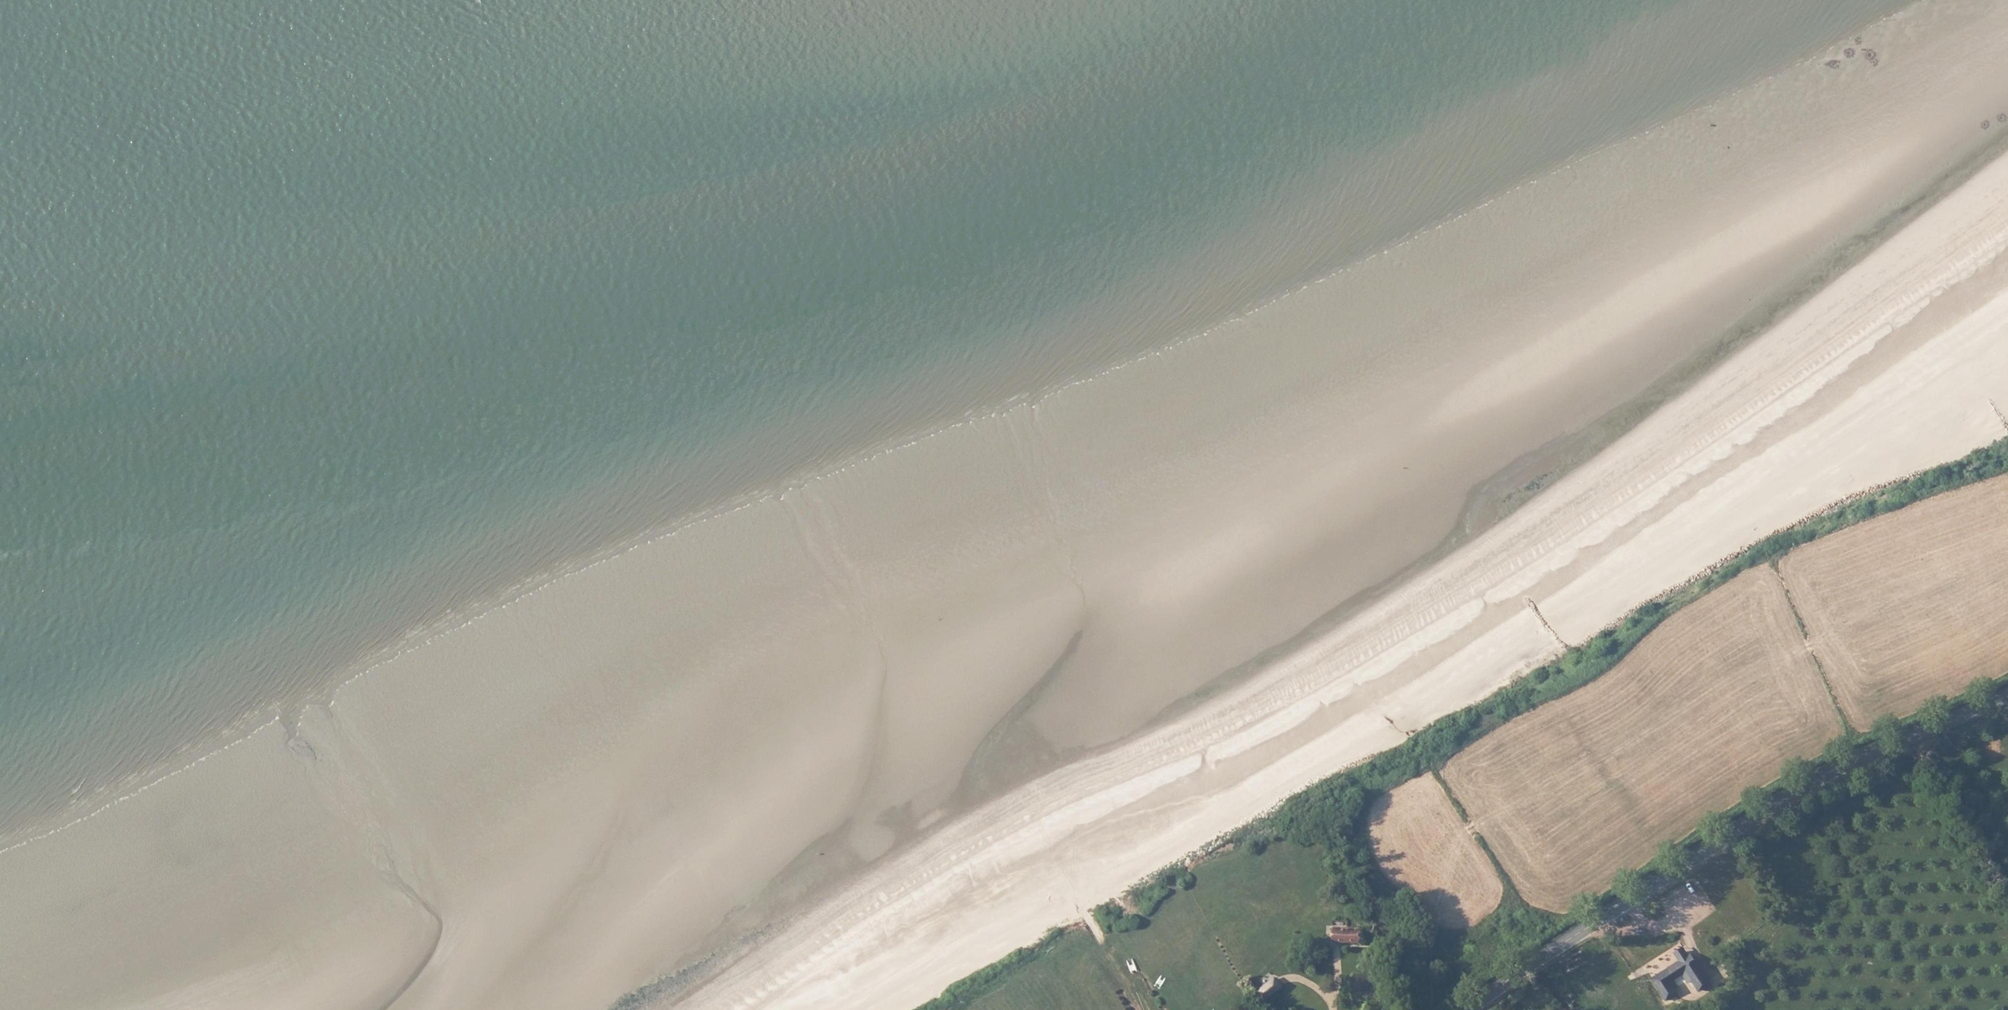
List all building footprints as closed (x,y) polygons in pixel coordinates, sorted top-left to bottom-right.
[(1356,942),(1356,929),(1330,929),(1330,942),(1356,942)] [(1687,957),(1665,972),(1673,983),(1679,978),(1685,986),(1689,984),(1696,994),(1707,987),(1687,957)] [(1665,972),(1649,982),(1656,993),(1667,986),(1673,983),(1665,972)] [(1281,988),(1278,980),(1259,990),(1262,997),(1281,988)] [(1667,986),(1656,993),(1663,1004),(1674,997),(1667,986)]
